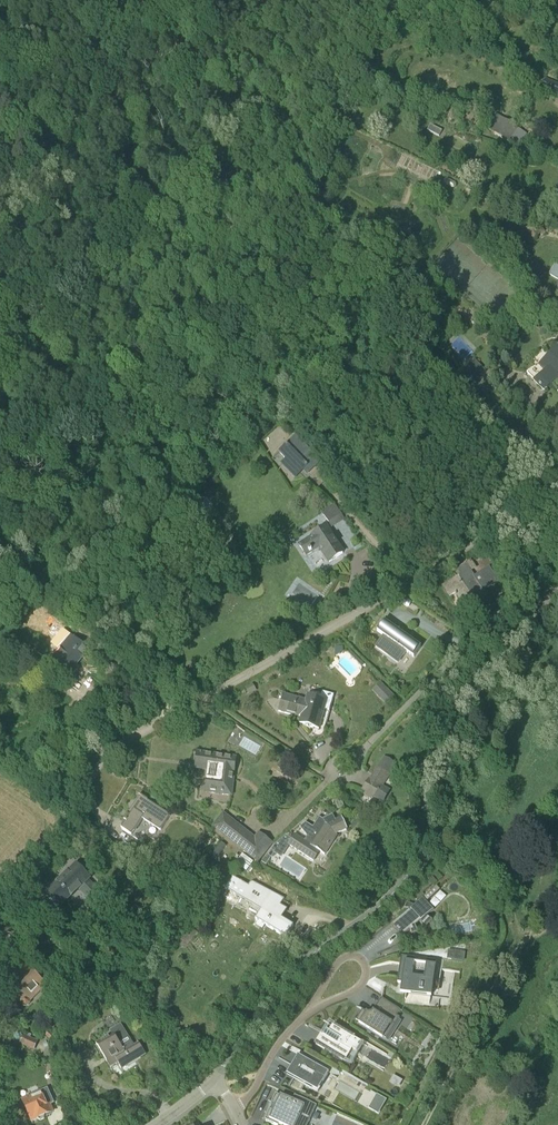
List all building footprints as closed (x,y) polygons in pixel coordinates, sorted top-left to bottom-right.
[(543,79),(539,89),(557,97),(557,86),(543,79)] [(508,143),(516,130),(501,120),(493,134),(508,143)] [(533,240),(545,232),(537,221),(527,228),(525,229),(533,240)] [(530,313),(536,307),(532,304),(526,309),(530,313)] [(557,346),(538,365),(544,372),(533,382),(544,394),(557,379),(557,347),(557,346)] [(478,383),(488,374),(476,362),(467,370),(478,383)] [(308,474),(322,462),(296,436),(278,453),(285,459),(280,464),(295,480),(304,470),(308,474)] [(200,503),(206,497),(200,493),(195,498),(194,497),(184,506),(191,513),(201,504),(200,503)] [(332,528),(345,520),(334,504),(321,512),(332,528)] [(343,553),(325,526),(310,536),(311,537),(298,545),(306,558),(321,549),(330,562),(343,553)] [(528,584),(534,581),(522,558),(516,561),(528,584)] [(475,576),(470,570),(474,567),(470,560),(457,569),(460,575),(442,586),(448,596),(455,592),(461,602),(474,594),(476,599),(484,594),(483,592),(498,582),(489,567),(481,572),(475,576)] [(409,607),(413,602),(405,596),(401,601),(409,607)] [(421,648),(401,633),(404,630),(386,618),(378,632),(384,636),(376,646),(392,659),(399,664),(407,653),(414,658),(421,648)] [(71,678),(78,668),(76,666),(90,650),(70,634),(58,649),(60,651),(50,664),(71,678)] [(386,704),(394,697),(386,689),(378,696),(386,704)] [(332,711),(336,696),(323,692),(321,699),(308,695),(306,701),(284,695),(278,711),(301,718),(299,725),(319,730),(325,709),(332,711)] [(235,763),(237,755),(228,754),(227,761),(218,760),(218,761),(201,759),(199,772),(209,773),(209,775),(208,775),(205,793),(232,796),(235,763)] [(383,786),(397,763),(385,756),(370,780),(369,779),(363,790),(375,798),(384,803),(391,791),(383,786)] [(160,830),(170,815),(140,796),(134,805),(136,806),(124,824),(123,823),(122,825),(123,826),(121,829),(132,836),(143,819),(160,830)] [(336,821),(333,816),(324,820),(319,817),(314,826),(307,822),(299,830),(308,835),(304,841),(295,835),(288,845),(314,862),(320,852),(325,855),(338,836),(337,835),(348,829),(343,818),(336,821)] [(254,840),(227,819),(218,831),(245,852),(249,847),(262,857),(270,845),(265,840),(261,845),(254,840)] [(214,860),(226,845),(222,842),(211,858),(214,860)] [(247,871),(254,861),(243,853),(236,863),(247,871)] [(88,899),(98,889),(90,881),(92,879),(76,863),(46,892),(62,909),(80,891),(88,899)] [(249,886),(233,877),(226,888),(223,886),(217,895),(232,903),(237,895),(261,911),(256,919),(286,937),(293,926),(281,919),(287,910),(280,905),(283,899),(253,883),(252,883),(251,883),(250,884),(249,886)] [(437,886),(392,926),(403,938),(410,932),(411,938),(419,934),(416,927),(420,923),(426,930),(433,922),(427,917),(435,910),(427,902),(441,890),(437,886)] [(193,928),(178,944),(183,948),(198,933),(193,928)] [(425,979),(413,977),(415,958),(402,956),(398,983),(402,983),(401,993),(406,994),(405,999),(406,999),(407,994),(432,998),(437,966),(436,966),(436,962),(427,960),(425,979)] [(29,972),(21,964),(1,970),(5,982),(15,980),(18,983),(11,989),(21,999),(19,1000),(19,1003),(23,1006),(25,1006),(28,1003),(28,1000),(27,999),(37,989),(34,985),(39,980),(30,970),(29,972)] [(397,1016),(401,1010),(382,998),(373,1012),(370,1013),(367,1012),(363,1010),(356,1021),(386,1040),(400,1018),(397,1016)] [(363,1044),(324,1020),(324,1021),(333,1026),(329,1032),(327,1031),(329,1033),(326,1037),(322,1034),(316,1044),(346,1062),(353,1050),(358,1053),(363,1044)] [(55,1035),(50,1031),(49,1032),(48,1032),(45,1036),(51,1041),(55,1035)] [(125,1051),(113,1033),(96,1044),(110,1067),(125,1058),(129,1065),(146,1054),(139,1043),(125,1051)] [(33,1038),(28,1036),(27,1037),(23,1036),(21,1044),(34,1049),(37,1041),(32,1040),(33,1038)] [(304,1053),(301,1051),(293,1065),(288,1074),(295,1078),(318,1091),(329,1073),(337,1078),(340,1072),(304,1052),(304,1053)] [(398,1087),(401,1081),(394,1077),(391,1083),(398,1087)] [(40,1121),(44,1119),(45,1117),(53,1113),(49,1104),(55,1101),(48,1088),(22,1099),(32,1123),(38,1120),(40,1121)] [(265,1120),(275,1124),(279,1124),(280,1124),(308,1124),(317,1106),(295,1096),(293,1101),(281,1096),(281,1097),(276,1095),(272,1104),(276,1106),(274,1112),(270,1110),(265,1120)] [(377,1095),(374,1099),(384,1105),(387,1100),(377,1095)]
